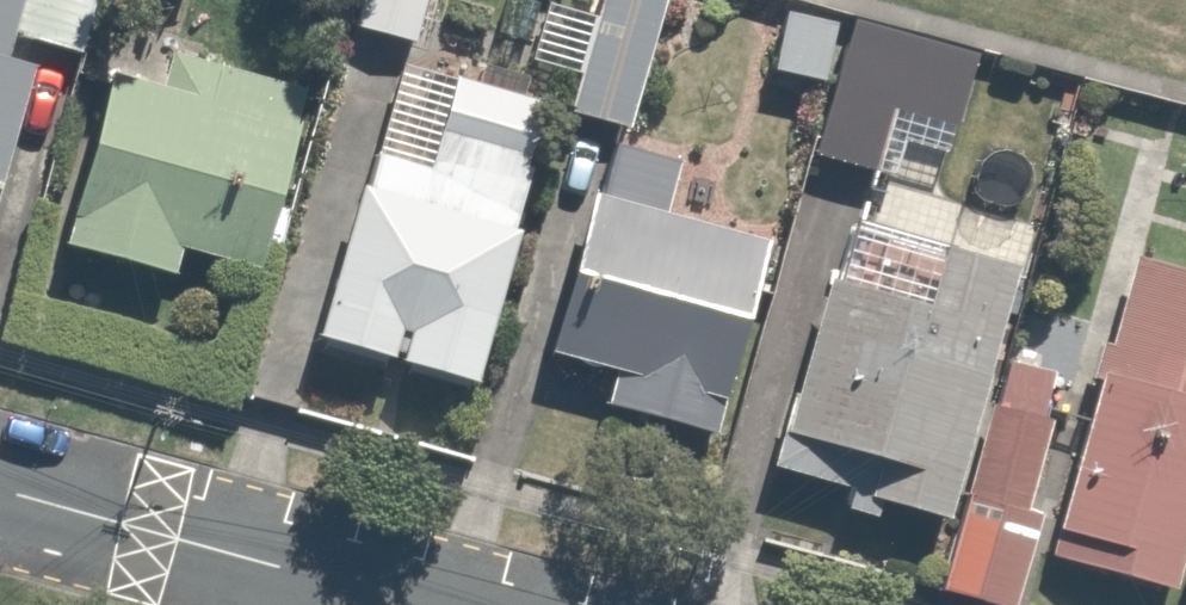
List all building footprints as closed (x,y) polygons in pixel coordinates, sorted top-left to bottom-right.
[(0,40),(0,41),(77,59),(92,0),(10,0),(0,40)] [(432,0),(357,0),(348,37),(418,55),(432,0)] [(834,25),(748,7),(734,76),(820,93),(834,25)] [(645,35),(579,19),(554,125),(620,141),(645,35)] [(885,115),(952,130),(968,55),(839,27),(810,158),(872,172),(885,115)] [(174,254),(207,263),(202,279),(251,291),(255,275),(304,87),(169,52),(160,90),(95,73),(49,249),(167,279),(174,254)] [(27,69),(0,60),(0,155),(27,69)] [(547,103),(441,75),(423,143),(371,130),(314,345),(471,387),(547,103)] [(594,414),(710,440),(756,233),(654,210),(663,173),(601,160),(593,194),(579,191),(541,363),(602,377),(594,414)] [(948,253),(847,229),(833,286),(811,281),(760,489),(947,535),(1012,269),(948,253)] [(1128,260),(1046,555),(1167,588),(1185,521),(1185,276),(1128,260)] [(1078,366),(1003,346),(940,584),(1015,604),(1078,366)]
